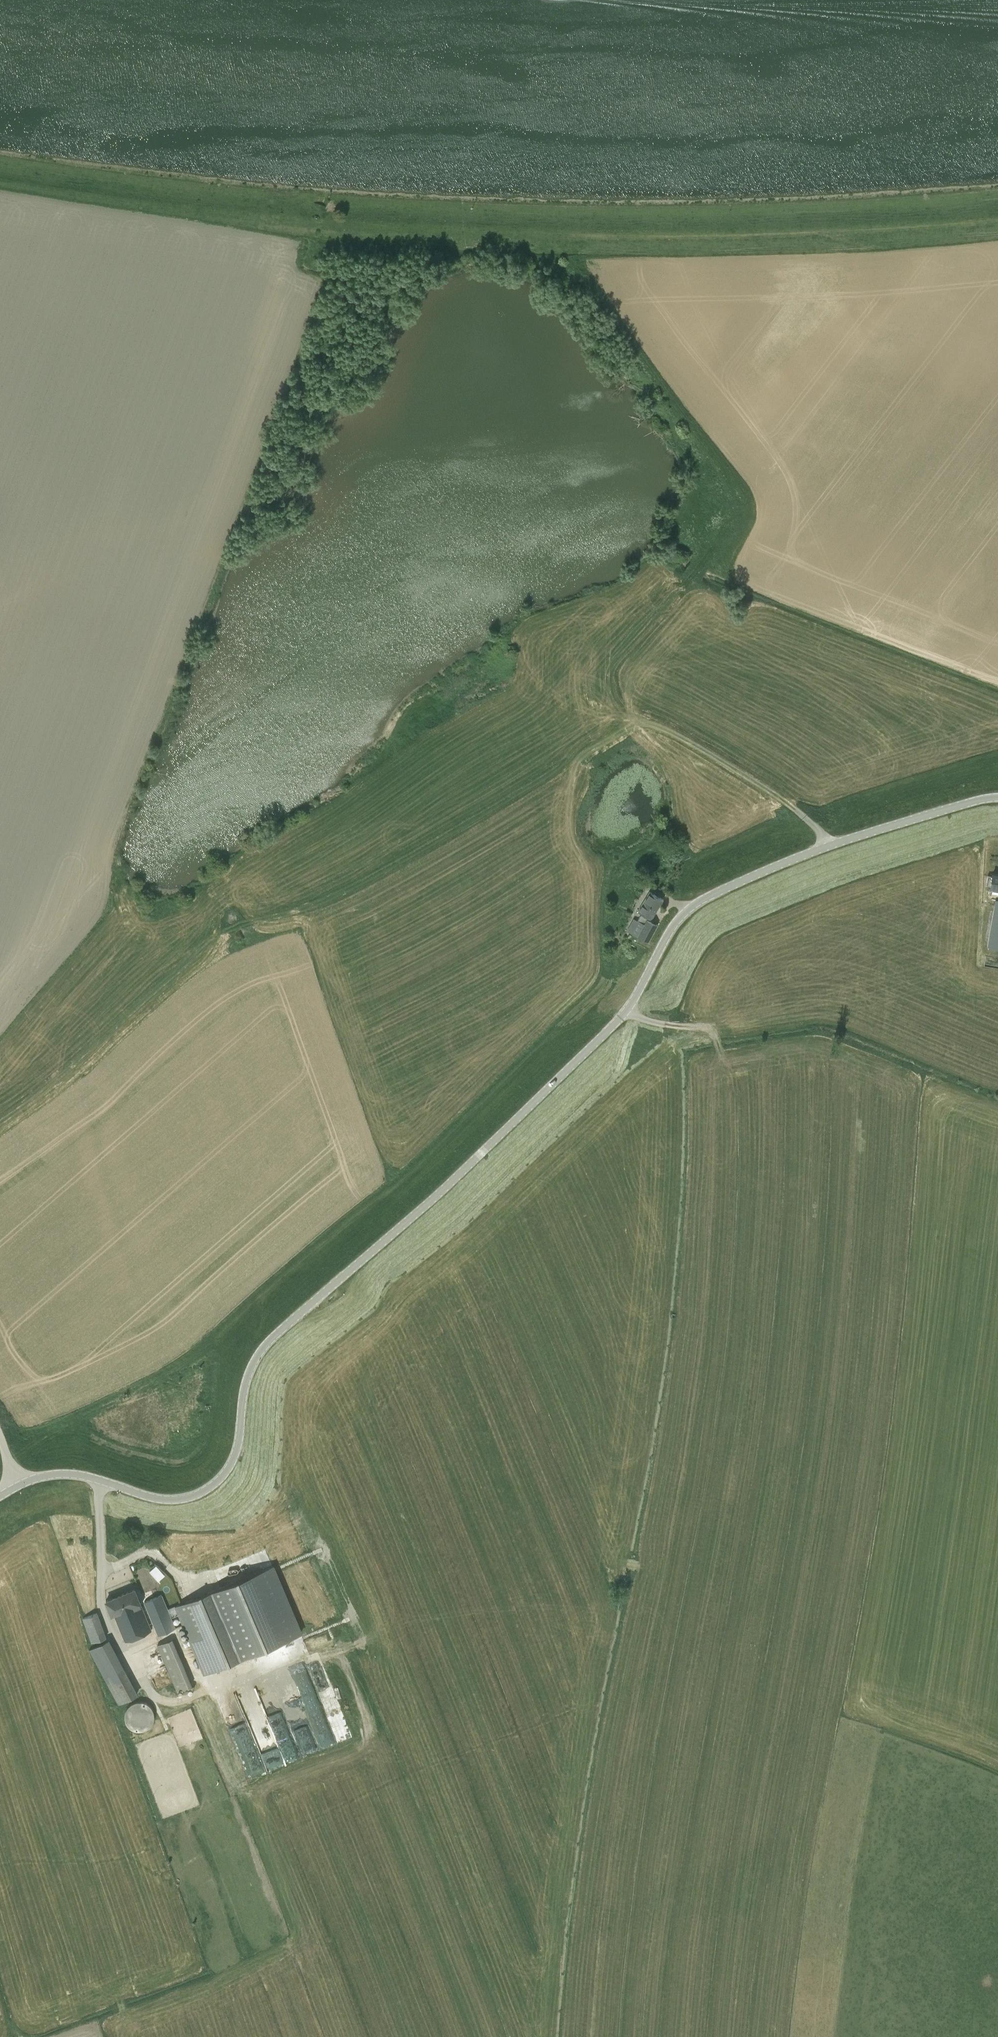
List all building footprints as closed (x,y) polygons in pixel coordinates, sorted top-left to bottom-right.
[(986,885),(990,885),(990,887),(997,888),(997,875),(992,874),(992,876),(988,875),(986,885)] [(648,941),(657,925),(649,921),(651,918),(662,899),(649,892),(638,910),(642,913),(637,920),(631,932),(637,935),(648,941)] [(995,899),(986,947),(997,949),(997,900),(995,899)] [(185,1624),(204,1674),(301,1638),(271,1571),(168,1608),(163,1594),(142,1602),(157,1635),(185,1624)] [(135,1588),(105,1600),(111,1614),(113,1614),(125,1641),(151,1630),(140,1605),(139,1603),(140,1602),(135,1588)] [(98,1611),(82,1617),(87,1628),(102,1622),(98,1611)] [(135,1694),(107,1638),(88,1648),(116,1703),(135,1694)] [(176,1682),(178,1688),(186,1685),(172,1638),(158,1642),(170,1684),(176,1682)] [(310,1737),(326,1734),(316,1670),(276,1676),(281,1709),(291,1707),(292,1715),(286,1715),(285,1713),(272,1715),(272,1721),(275,1720),(277,1733),(299,1729),(299,1725),(295,1725),(293,1718),(306,1716),(308,1731),(281,1736),(285,1758),(310,1754),(309,1748),(311,1747),(310,1737)] [(130,1698),(121,1719),(143,1729),(153,1708),(130,1698)] [(321,1748),(336,1742),(333,1734),(318,1740),(321,1748)]
